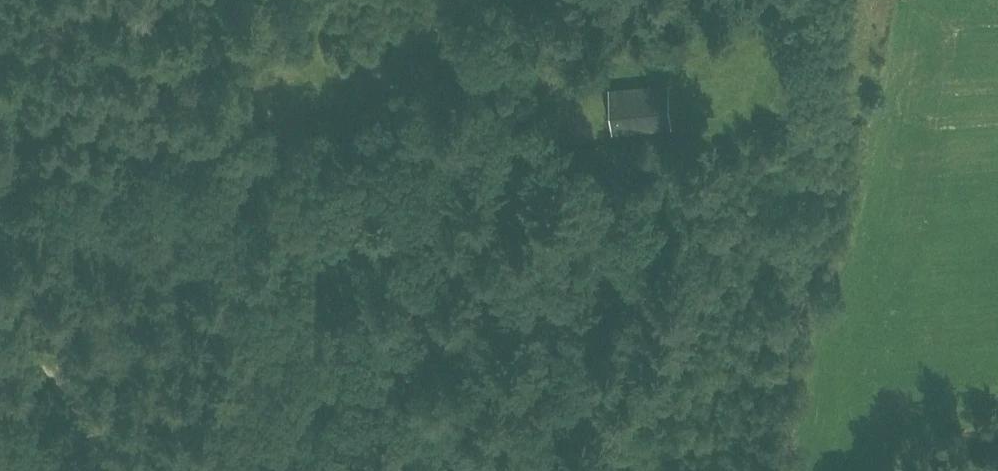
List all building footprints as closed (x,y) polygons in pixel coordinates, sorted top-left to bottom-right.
[(610,87),(613,132),(674,127),(670,81),(610,87)]
